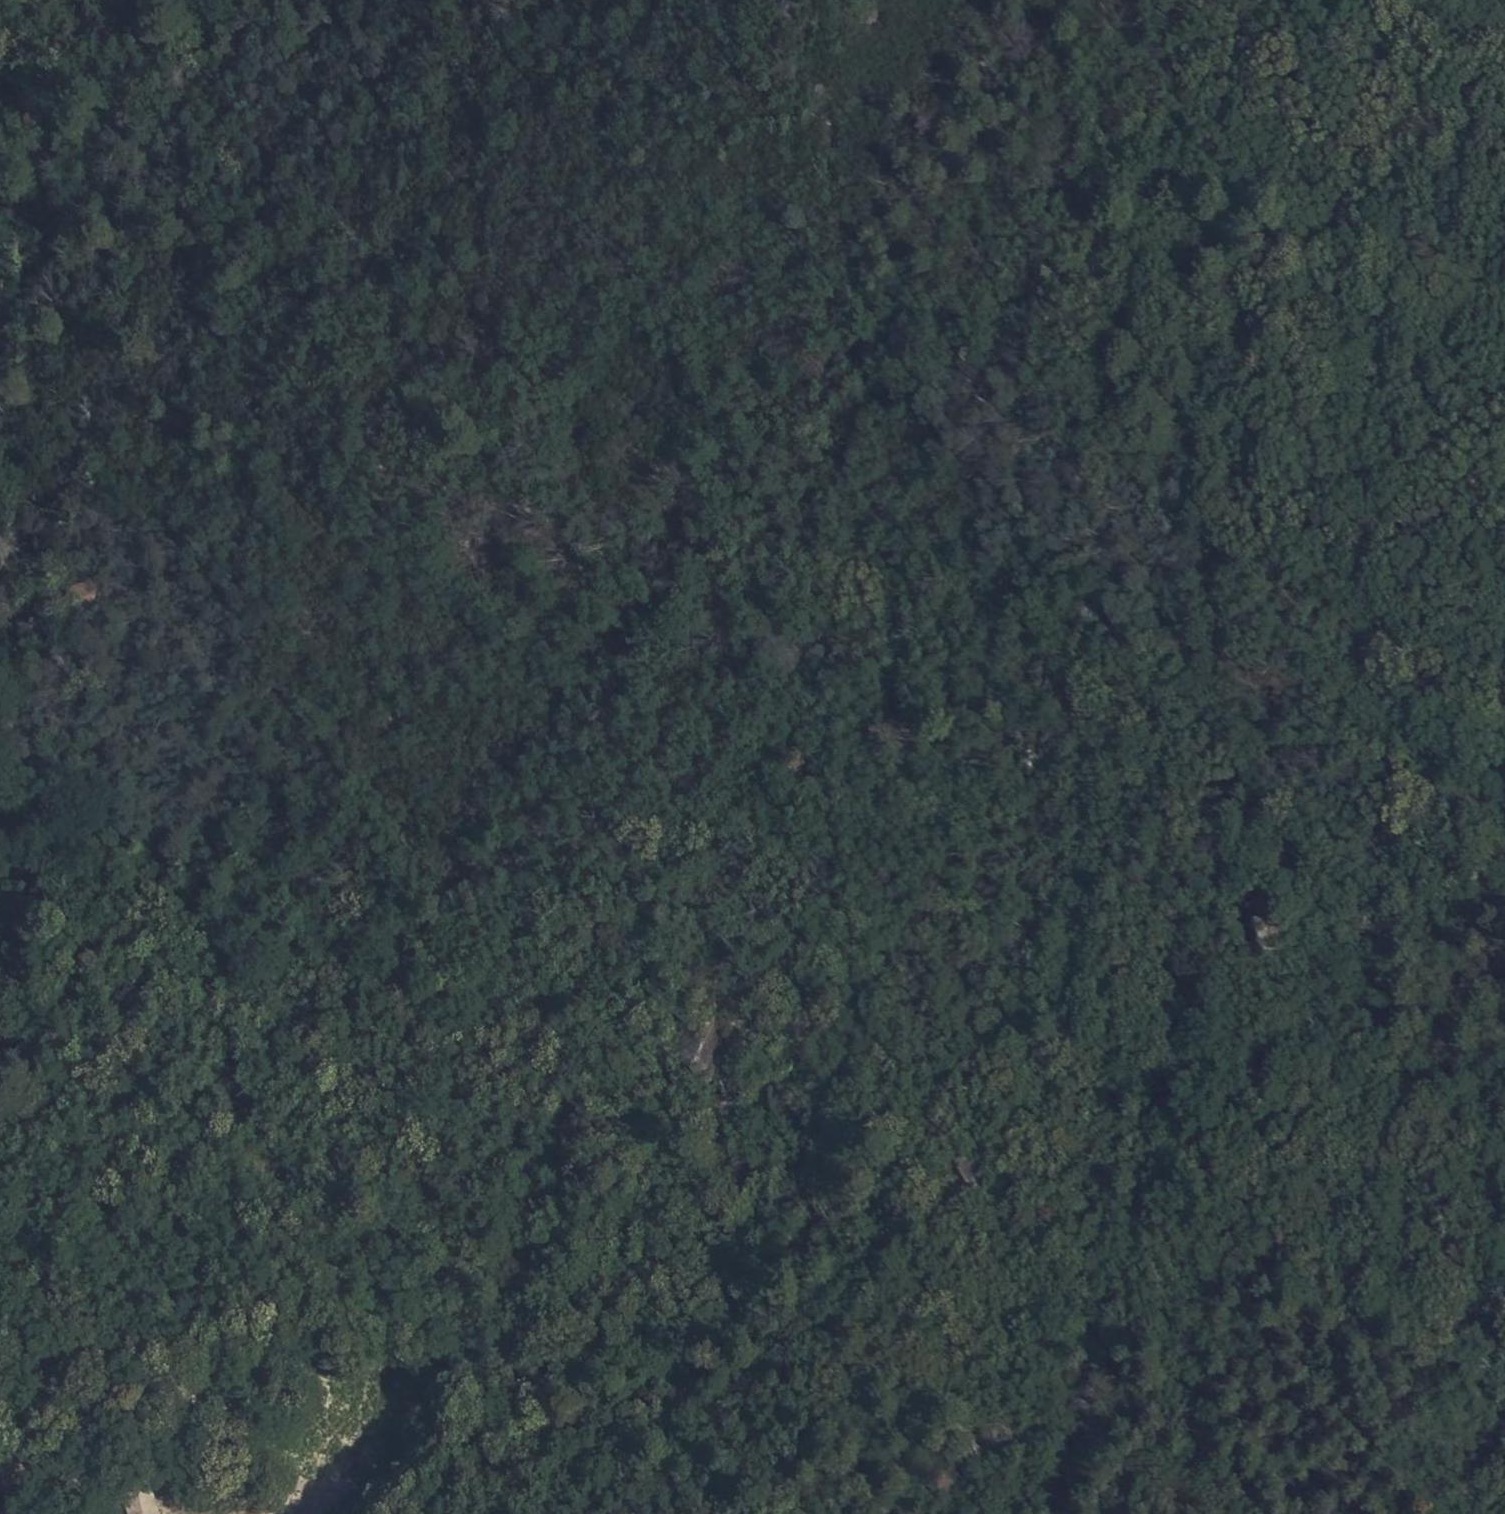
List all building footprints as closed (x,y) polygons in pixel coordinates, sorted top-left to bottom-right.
[(151,1488),(122,1496),(127,1513),(158,1513),(151,1488)]
